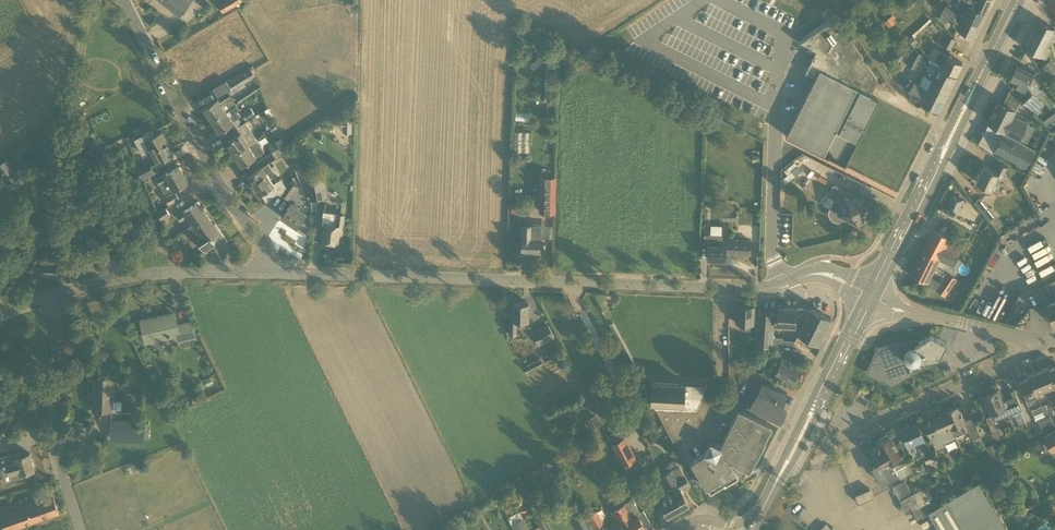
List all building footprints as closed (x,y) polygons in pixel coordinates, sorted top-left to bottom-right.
[(190,3),(187,0),(163,0),(162,1),(180,15),(190,3)] [(241,2),(240,0),(226,0),(218,4),(223,12),(241,2)] [(978,26),(990,0),(958,0),(958,8),(955,13),(961,19),(978,26)] [(1047,5),(1054,9),(1054,0),(1049,0),(1047,5)] [(973,36),(978,26),(961,19),(955,13),(946,5),(940,12),(958,27),(957,29),(973,36)] [(836,18),(800,42),(816,51),(805,73),(815,78),(787,135),(829,156),(828,158),(859,173),(855,181),(891,199),(929,125),(916,118),(916,117),(911,115),(902,111),(870,94),(878,80),(836,18)] [(1054,38),(1054,31),(1054,28),(1039,20),(1025,48),(1046,58),(1051,47),(1047,45),(1051,37),(1054,39),(1054,38)] [(951,48),(955,39),(947,35),(943,44),(951,48)] [(936,42),(934,47),(948,53),(950,48),(936,42)] [(573,63),(574,48),(564,47),(563,63),(573,63)] [(915,50),(908,66),(914,69),(916,64),(920,57),(922,54),(915,50)] [(962,62),(939,51),(934,61),(942,65),(941,67),(956,75),(962,62)] [(895,53),(894,55),(894,58),(895,60),(898,62),(903,55),(901,52),(898,52),(895,53)] [(1051,58),(1042,65),(1050,76),(1054,72),(1054,64),(1051,58)] [(928,61),(926,59),(922,67),(940,76),(938,79),(940,79),(939,82),(949,87),(956,75),(941,67),(942,65),(934,61),(929,59),(928,61)] [(1034,111),(1043,103),(1036,95),(1028,86),(1034,73),(1017,64),(1009,78),(1018,82),(1016,86),(1022,89),(1019,95),(1034,111)] [(940,76),(922,67),(922,68),(920,72),(925,75),(920,86),(913,82),(907,90),(920,99),(939,109),(949,87),(939,82),(940,79),(938,79),(940,76)] [(232,90),(249,79),(254,75),(250,68),(227,81),(232,90)] [(230,94),(229,95),(226,92),(203,107),(211,119),(226,109),(236,103),(230,94)] [(1026,166),(1035,148),(1025,143),(1019,140),(1027,125),(1028,124),(1013,116),(1016,110),(998,101),(987,121),(1004,130),(994,150),(1026,166)] [(234,129),(242,124),(231,107),(236,103),(226,109),(211,119),(219,131),(231,124),(234,129)] [(265,110),(261,112),(266,120),(270,117),(273,115),(269,107),(265,110)] [(251,108),(242,113),(246,119),(254,114),(251,108)] [(1041,119),(1046,126),(1054,120),(1054,112),(1054,110),(1041,119)] [(352,115),(335,115),(335,127),(343,127),(343,133),(352,133),(352,115)] [(715,118),(706,122),(710,132),(719,128),(715,118)] [(253,141),(242,124),(234,129),(238,134),(226,141),(234,153),(253,141)] [(143,142),(138,145),(143,154),(148,151),(151,150),(157,162),(173,154),(171,150),(169,144),(168,144),(162,132),(155,136),(152,130),(143,135),(146,141),(143,142)] [(515,130),(515,150),(530,150),(530,130),(515,130)] [(257,138),(253,141),(234,153),(242,166),(265,151),(257,138)] [(95,139),(85,144),(91,156),(100,151),(95,139)] [(277,159),(287,152),(284,143),(272,151),(277,159)] [(758,152),(752,153),(753,162),(760,160),(758,152)] [(138,167),(137,167),(142,178),(143,177),(153,172),(148,161),(138,167)] [(257,189),(270,180),(266,173),(272,169),(268,163),(248,176),(257,189)] [(995,190),(1007,166),(999,163),(995,171),(984,165),(976,181),(995,190)] [(184,174),(180,166),(157,178),(165,193),(174,188),(188,181),(187,180),(188,178),(186,174),(184,174)] [(310,183),(310,197),(324,197),(324,182),(320,182),(320,173),(308,173),(308,183),(310,183)] [(542,176),(541,211),(556,212),(558,177),(542,176)] [(53,179),(41,185),(44,193),(56,187),(53,179)] [(286,187),(280,179),(273,184),(270,180),(257,189),(259,193),(261,192),(267,201),(279,192),(281,194),(286,187)] [(288,199),(297,186),(290,182),(286,187),(281,194),(288,199)] [(864,216),(862,214),(861,214),(867,201),(840,189),(841,188),(833,184),(828,195),(835,199),(830,208),(830,212),(830,215),(833,218),(836,220),(840,220),(843,218),(845,216),(858,222),(861,223),(863,221),(865,219),(864,216)] [(169,204),(179,198),(175,192),(165,197),(169,204)] [(957,213),(964,199),(951,193),(944,207),(957,213)] [(996,229),(1003,224),(979,197),(974,202),(996,229)] [(203,208),(198,201),(177,215),(181,220),(189,215),(195,223),(202,219),(208,215),(206,213),(208,212),(205,207),(203,208)] [(297,227),(307,212),(291,202),(281,216),(297,227)] [(511,202),(511,214),(522,214),(522,202),(511,202)] [(161,219),(169,213),(166,208),(157,214),(161,219)] [(736,220),(737,209),(723,209),(723,220),(736,220)] [(322,223),(325,223),(323,240),(338,242),(339,234),(341,234),(344,214),(324,212),(322,223)] [(203,247),(205,250),(214,244),(217,248),(227,241),(213,224),(208,215),(202,219),(195,223),(192,226),(197,233),(194,235),(196,238),(195,241),(199,246),(203,247)] [(523,224),(522,252),(540,252),(541,224),(523,224)] [(751,253),(751,240),(721,239),(722,226),(711,225),(711,234),(705,234),(705,244),(709,244),(708,258),(725,259),(726,253),(751,253)] [(949,240),(950,237),(933,228),(910,274),(927,282),(939,258),(954,266),(963,248),(949,240)] [(57,274),(58,262),(43,261),(39,264),(39,269),(42,273),(57,274)] [(1038,286),(1054,276),(1054,270),(1035,281),(1038,286)] [(936,290),(945,296),(956,279),(948,273),(936,290)] [(1054,322),(1054,280),(1053,281),(1038,288),(1046,302),(1053,323),(1054,322)] [(527,303),(527,301),(522,301),(521,303),(514,302),(514,312),(511,312),(510,334),(516,334),(517,320),(528,321),(529,303),(527,303)] [(753,323),(754,305),(738,304),(738,309),(735,309),(734,318),(737,318),(737,322),(753,323)] [(802,324),(810,309),(778,307),(778,324),(796,326),(795,324),(802,324)] [(810,338),(819,343),(831,318),(810,308),(810,309),(802,324),(794,340),(806,346),(810,338)] [(773,336),(775,313),(757,312),(755,343),(773,347),(773,336)] [(177,324),(175,314),(153,319),(152,317),(140,320),(143,332),(146,332),(148,339),(178,332),(180,340),(195,337),(191,321),(177,324)] [(533,333),(539,345),(555,337),(548,325),(533,333)] [(943,350),(946,342),(939,339),(930,335),(917,343),(915,340),(879,348),(868,372),(892,383),(924,364),(924,361),(939,358),(943,350)] [(773,336),(773,347),(782,348),(783,338),(783,336),(773,336)] [(546,361),(563,353),(560,348),(543,357),(546,361)] [(800,366),(782,357),(780,361),(774,358),(767,370),(792,383),(800,366)] [(525,371),(543,363),(540,358),(523,366),(525,371)] [(743,375),(746,368),(730,360),(730,368),(743,375)] [(1048,366),(1039,371),(1046,388),(1054,385),(1054,384),(1048,366)] [(739,382),(743,375),(730,368),(730,377),(739,382)] [(1037,394),(1036,392),(1046,388),(1039,371),(1029,375),(1037,394)] [(1027,399),(1037,394),(1029,375),(1028,375),(1029,377),(1020,381),(1027,399)] [(112,410),(114,377),(94,376),(93,409),(112,410)] [(131,377),(128,386),(137,389),(140,379),(131,377)] [(753,410),(755,411),(781,424),(787,412),(779,409),(782,403),(784,404),(786,401),(784,400),(786,394),(762,381),(754,397),(759,399),(753,410)] [(685,396),(686,383),(652,382),(651,401),(674,442),(702,426),(698,421),(700,418),(706,421),(714,405),(724,410),(729,398),(729,395),(707,385),(701,397),(685,396)] [(998,388),(984,395),(991,411),(995,409),(999,418),(1022,408),(1015,394),(1003,400),(998,388)] [(173,390),(165,396),(171,404),(179,399),(173,390)] [(115,400),(114,408),(122,409),(123,400),(115,400)] [(944,412),(945,413),(951,427),(952,427),(956,437),(965,433),(964,432),(969,430),(973,438),(981,435),(973,417),(965,420),(959,405),(951,409),(950,407),(946,409),(946,411),(944,412)] [(757,454),(765,439),(764,439),(771,425),(739,409),(721,445),(711,440),(706,451),(706,452),(692,460),(710,491),(724,483),(739,475),(737,473),(747,467),(750,468),(757,454)] [(1036,420),(1041,418),(1051,415),(1048,409),(1044,411),(1034,415),(1036,420)] [(1015,412),(1018,422),(1025,420),(1021,410),(1015,412)] [(945,413),(933,418),(934,420),(925,424),(936,450),(946,446),(945,444),(957,439),(956,437),(952,427),(951,427),(945,413)] [(986,417),(996,440),(1000,438),(996,428),(998,427),(992,414),(986,417)] [(596,415),(587,420),(592,430),(601,425),(596,415)] [(1051,415),(1041,418),(1043,424),(1053,420),(1051,415)] [(1043,424),(1041,425),(1044,430),(1054,425),(1053,420),(1043,424)] [(144,439),(145,422),(111,421),(111,438),(144,439)] [(923,437),(918,423),(910,426),(909,425),(903,427),(904,429),(902,430),(911,451),(916,449),(918,454),(925,451),(920,439),(923,437)] [(607,433),(611,440),(624,435),(620,427),(607,433)] [(1044,437),(1053,451),(1054,450),(1054,430),(1044,437)] [(899,473),(901,477),(912,471),(907,461),(893,465),(890,459),(899,455),(889,435),(887,437),(886,435),(879,439),(880,440),(877,442),(879,444),(872,448),(874,450),(869,453),(876,465),(873,466),(882,483),(881,481),(889,476),(890,478),(899,473)] [(636,459),(625,438),(613,444),(624,465),(636,459)] [(994,443),(986,447),(996,468),(1001,466),(1001,465),(1003,464),(1001,459),(994,443)] [(927,464),(938,459),(935,450),(923,455),(927,464)] [(27,471),(35,469),(30,453),(19,456),(17,451),(0,456),(0,465),(7,463),(12,481),(28,476),(27,471)] [(584,452),(579,460),(586,465),(591,457),(584,452)] [(1009,455),(1001,459),(1003,464),(1011,458),(1009,455)] [(689,503),(681,488),(689,484),(679,465),(678,463),(676,462),(674,461),(672,461),(670,462),(669,464),(672,469),(662,475),(672,493),(660,500),(668,515),(689,503)] [(128,474),(134,472),(130,462),(124,465),(128,474)] [(962,478),(951,479),(953,490),(963,489),(962,478)] [(912,493),(905,480),(893,486),(906,513),(912,510),(916,518),(928,511),(932,509),(934,508),(923,487),(912,493)] [(928,511),(939,529),(1008,529),(980,482),(935,508),(934,508),(932,509),(928,511)] [(858,503),(874,496),(870,488),(855,495),(858,503)] [(938,493),(932,497),(936,503),(942,500),(938,493)] [(1035,494),(1026,501),(1027,502),(1031,508),(1032,509),(1041,501),(1035,494)] [(620,495),(614,499),(632,529),(644,529),(646,529),(645,527),(651,523),(645,514),(643,510),(640,512),(632,499),(625,503),(620,495)] [(54,496),(33,503),(30,497),(0,508),(0,517),(5,529),(11,529),(60,512),(54,496)] [(614,499),(608,503),(612,511),(620,524),(609,529),(632,529),(614,499)] [(597,509),(587,515),(594,528),(605,522),(597,509)] [(520,511),(508,517),(515,529),(530,529),(520,511)] [(585,523),(581,515),(574,519),(579,527),(585,523)] [(451,527),(453,529),(466,529),(461,521),(451,527)]
